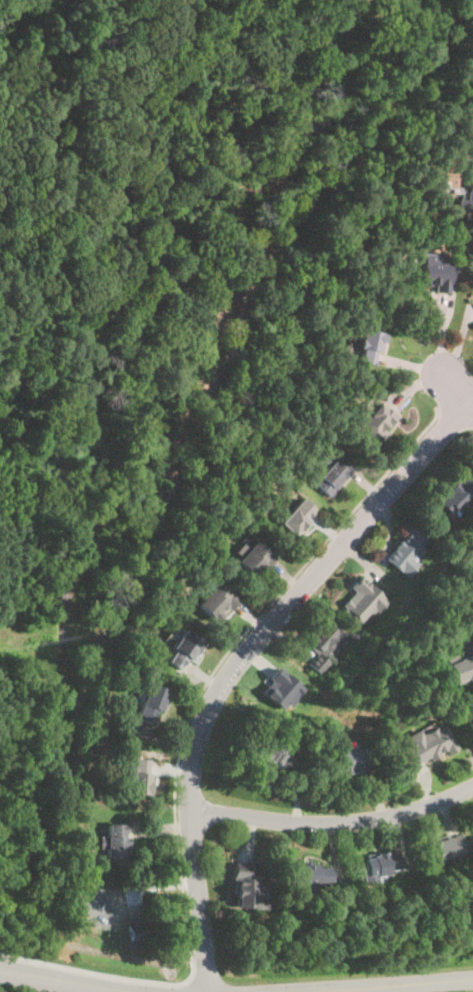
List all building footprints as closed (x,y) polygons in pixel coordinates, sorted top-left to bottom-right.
[(468,175),(468,199),(458,199),(458,213),(472,213),(472,175),(468,175)] [(448,291),(449,255),(421,254),(419,290),(448,291)] [(356,360),(376,365),(383,335),(363,330),(356,360)] [(395,416),(377,402),(356,431),(373,444),(395,416)] [(313,481),(328,496),(350,473),(335,459),(313,481)] [(472,491),(472,481),(461,471),(435,501),(453,515),(472,491)] [(317,512),(299,497),(277,523),(295,538),(317,512)] [(406,579),(415,569),(408,562),(427,543),(412,527),(383,556),(406,579)] [(235,561),(254,579),(273,560),(253,541),(235,561)] [(352,593),(340,605),(360,626),(385,601),(360,576),(348,588),(352,593)] [(234,604),(214,584),(194,604),(214,624),(234,604)] [(298,641),(320,661),(344,634),(323,615),(298,641)] [(202,644),(182,630),(162,658),(182,673),(202,644)] [(453,684),(472,677),(472,653),(446,662),(453,684)] [(306,689),(280,668),(260,693),(281,710),(286,704),(291,707),(306,689)] [(134,719),(154,725),(165,689),(144,683),(134,719)] [(455,746),(442,721),(406,739),(409,744),(398,749),(409,770),(455,746)] [(254,755),(256,766),(271,763),(272,767),(288,764),(283,740),(261,745),(263,754),(254,755)] [(370,747),(337,747),(337,769),(370,769),(370,747)] [(148,794),(148,758),(129,758),(129,794),(148,794)] [(104,858),(127,858),(127,824),(104,824),(104,858)] [(435,862),(465,852),(459,833),(428,843),(435,862)] [(363,856),(367,877),(399,871),(396,855),(386,857),(385,852),(363,856)] [(313,887),(313,881),(329,881),(329,861),(296,861),(296,887),(313,887)] [(252,866),(232,865),(230,907),(263,909),(265,873),(252,872),(252,866)] [(146,924),(149,940),(133,943),(130,927),(146,924)]
